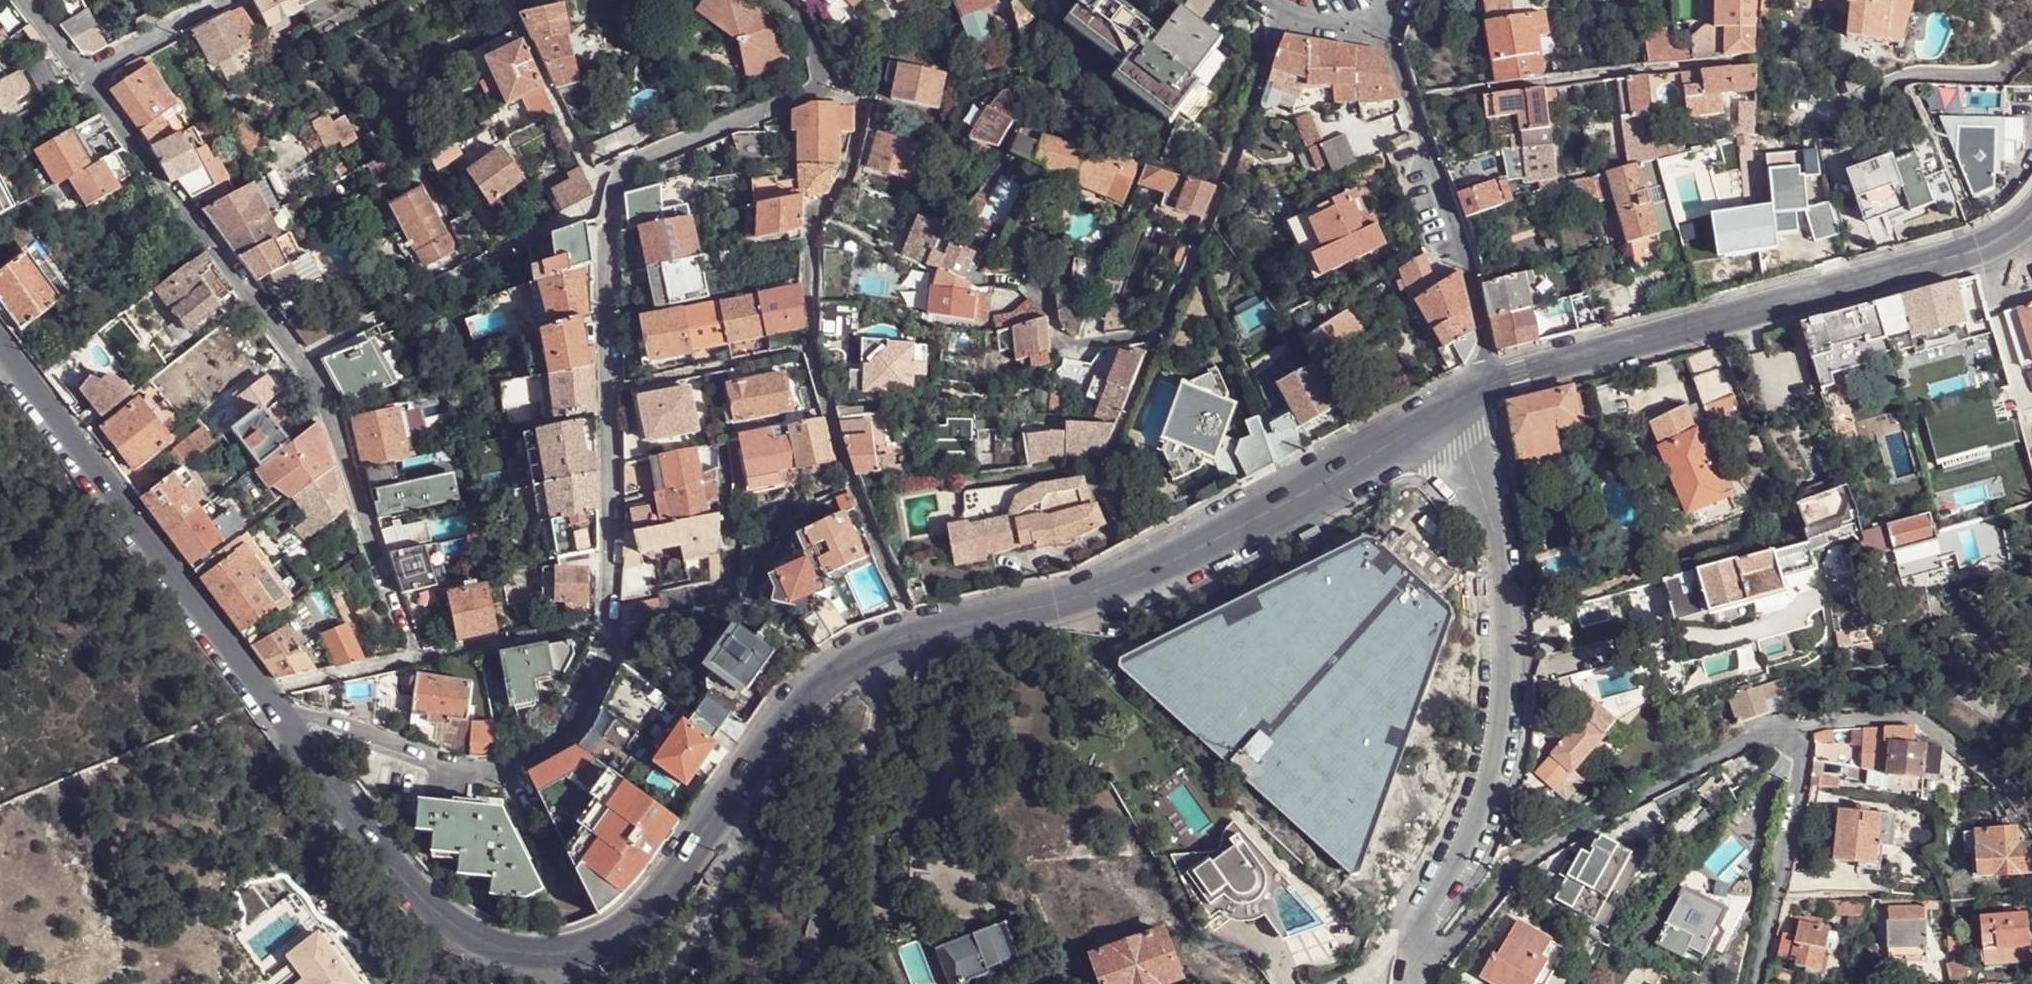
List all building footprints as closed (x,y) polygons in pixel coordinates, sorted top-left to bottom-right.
[(44,4),(61,27),(87,10),(82,0),(51,0),(44,4)] [(296,0),(258,0),(254,2),(258,7),(268,28),(302,11),(296,0)] [(302,11),(313,28),(335,15),(329,3),(328,0),(296,0),(302,11)] [(699,10),(742,42),(748,77),(775,73),(774,66),(790,63),(784,22),(752,0),(706,0),(699,10)] [(831,6),(829,8),(828,9),(838,21),(843,21),(855,13),(851,9),(858,0),(825,0),(831,6)] [(968,24),(986,14),(1009,0),(958,0),(968,24)] [(1030,0),(1021,0),(1014,6),(1019,27),(1035,13),(1039,11),(1030,0)] [(1039,11),(1035,13),(1040,17),(1044,17),(1047,15),(1049,12),(1049,11),(1044,4),(1041,7),(1035,0),(1030,0),(1039,11)] [(1184,7),(1165,31),(1122,0),(1085,0),(1066,24),(1124,67),(1119,75),(1176,117),(1202,81),(1196,76),(1224,37),(1211,27),(1184,7)] [(1184,7),(1211,27),(1231,0),(1189,0),(1184,7)] [(1518,18),(1516,0),(1501,0),(1489,2),(1492,22),(1518,18)] [(1718,29),(1727,29),(1726,0),(1717,0),(1718,29)] [(1727,29),(1757,28),(1756,0),(1726,0),(1727,29)] [(1844,37),(1883,42),(1889,5),(1890,4),(1888,3),(1857,0),(1857,3),(1854,6),(1847,7),(1844,37)] [(573,35),(565,2),(519,13),(533,42),(566,36),(573,35)] [(13,3),(0,9),(0,41),(1,43),(29,25),(13,3)] [(1883,42),(1899,44),(1910,7),(1889,5),(1883,42)] [(247,13),(244,7),(195,32),(213,67),(263,41),(259,33),(247,13)] [(247,13),(259,33),(268,28),(258,7),(247,13)] [(98,27),(87,10),(61,27),(72,41),(98,27)] [(1499,82),(1545,76),(1541,52),(1540,46),(1539,37),(1549,35),(1545,13),(1535,14),(1518,18),(1492,22),(1489,22),(1497,75),(1499,82)] [(968,24),(978,46),(991,41),(986,14),(968,24)] [(109,47),(98,27),(72,41),(80,51),(93,55),(109,47)] [(1645,50),(1694,45),(1694,36),(1672,38),(1671,28),(1642,33),(1645,50)] [(1753,54),(1759,53),(1761,28),(1757,28),(1727,29),(1727,46),(1716,47),(1717,59),(1753,56),(1753,54)] [(1718,29),(1706,29),(1707,36),(1694,36),(1694,45),(1695,61),(1710,59),(1717,59),(1716,47),(1727,46),(1727,29),(1718,29)] [(1311,39),(1287,35),(1274,67),(1310,76),(1311,39)] [(577,81),(566,36),(533,42),(556,87),(577,81)] [(1359,47),(1311,39),(1310,76),(1306,85),(1335,82),(1358,80),(1359,47)] [(543,86),(521,41),(485,60),(492,75),(498,87),(507,105),(523,96),(543,86)] [(1002,73),(991,41),(978,46),(989,78),(1002,73)] [(1648,64),(1695,61),(1694,45),(1645,50),(1648,64)] [(1384,51),(1359,47),(1358,80),(1361,98),(1362,101),(1399,96),(1384,53),(1384,51)] [(71,79),(53,57),(18,74),(31,98),(71,79)] [(149,63),(145,57),(127,66),(133,74),(140,69),(158,95),(166,90),(149,63)] [(902,66),(886,62),(882,80),(898,83),(902,66)] [(939,108),(947,75),(902,66),(898,83),(894,99),(939,108)] [(1750,91),(1758,90),(1758,67),(1753,67),(1753,66),(1730,68),(1704,70),(1706,84),(1707,96),(1725,94),(1750,91)] [(1310,76),(1274,67),(1271,77),(1269,80),(1286,84),(1305,88),(1306,85),(1310,76)] [(158,95),(140,69),(133,74),(111,91),(141,131),(162,116),(163,115),(152,100),(158,95)] [(1654,115),(1650,74),(1619,78),(1630,165),(1641,162),(1659,158),(1659,151),(1654,115)] [(0,84),(0,119),(13,112),(10,105),(22,98),(25,90),(17,75),(0,84)] [(492,75),(480,81),(486,93),(498,87),(492,75)] [(1286,84),(1269,80),(1262,98),(1262,101),(1262,102),(1262,103),(1263,104),(1264,105),(1265,106),(1267,106),(1269,106),(1270,106),(1271,106),(1272,104),(1273,103),(1278,105),(1286,84)] [(1361,98),(1358,80),(1335,82),(1337,100),(1361,98)] [(860,87),(864,97),(874,95),(875,82),(860,87)] [(1707,96),(1706,84),(1687,87),(1691,118),(1728,113),(1725,94),(1707,96)] [(556,112),(543,86),(523,96),(536,122),(556,112)] [(1548,102),(1558,100),(1556,86),(1546,88),(1548,102)] [(1548,102),(1546,88),(1518,91),(1519,99),(1521,114),(1523,131),(1550,128),(1548,102)] [(177,103),(166,90),(158,95),(152,100),(163,115),(172,108),(176,114),(177,114),(178,114),(179,114),(180,113),(181,112),(181,111),(182,111),(182,110),(182,109),(182,108),(182,107),(181,106),(181,105),(180,105),(180,104),(179,104),(178,104),(178,103),(177,103)] [(1007,91),(992,108),(1015,122),(1021,122),(1018,110),(1013,112),(1007,91)] [(1521,114),(1519,99),(1518,91),(1511,92),(1493,93),(1495,117),(1521,114)] [(2005,107),(2004,91),(1972,93),(1973,109),(2005,107)] [(1754,137),(1758,136),(1758,125),(1758,98),(1751,98),(1744,100),(1744,138),(1754,137)] [(839,107),(839,104),(813,106),(813,129),(802,130),(801,164),(838,164),(838,131),(839,107)] [(813,129),(813,106),(797,112),(797,130),(802,130),(813,129)] [(853,106),(839,107),(838,131),(853,131),(853,106)] [(972,138),(1000,146),(1001,144),(1015,122),(992,108),(991,107),(972,138)] [(162,116),(166,121),(176,114),(172,108),(163,115),(162,116)] [(311,124),(321,117),(318,111),(307,117),(311,124)] [(311,124),(325,150),(340,142),(344,149),(359,139),(346,115),(333,122),(329,113),(321,117),(311,124)] [(1309,113),(1295,119),(1317,169),(1330,164),(1321,143),(1309,113)] [(380,142),(363,115),(357,119),(373,147),(380,142)] [(591,142),(602,164),(606,163),(681,133),(676,117),(655,125),(651,115),(591,142)] [(166,121),(162,116),(141,131),(147,138),(165,124),(167,123),(166,121)] [(2025,120),(1940,117),(1950,142),(1954,142),(1954,146),(1959,146),(1958,161),(1974,199),(1996,189),(1996,162),(2016,163),(2017,143),(2025,143),(2025,120)] [(111,131),(101,118),(38,152),(45,166),(57,186),(70,180),(101,163),(90,142),(111,131)] [(174,137),(165,124),(147,138),(153,147),(154,148),(174,137)] [(1556,177),(1550,128),(1523,131),(1523,132),(1524,138),(1529,176),(1530,181),(1548,178),(1556,177)] [(863,143),(863,149),(874,152),(880,132),(868,129),(863,143)] [(1012,149),(1010,154),(1035,166),(1044,135),(1043,135),(1041,130),(1024,131),(1023,131),(1022,134),(1019,133),(1012,149)] [(195,144),(189,131),(183,134),(190,145),(195,144)] [(911,179),(921,145),(880,132),(874,152),(870,166),(911,179)] [(1346,133),(1321,143),(1330,164),(1334,173),(1359,163),(1346,133)] [(190,145),(183,134),(174,137),(154,148),(153,147),(152,148),(171,183),(178,179),(200,167),(194,155),(190,145)] [(766,165),(767,134),(742,135),(733,138),(745,164),(766,165)] [(1504,149),(1513,147),(1512,140),(1512,134),(1510,135),(1503,135),(1503,148),(1504,149)] [(480,142),(476,135),(462,142),(466,149),(480,142)] [(1090,148),(1044,135),(1035,166),(1078,180),(1090,148)] [(1710,144),(1715,161),(1745,155),(1745,148),(1755,147),(1754,137),(1744,138),(1710,144)] [(1000,146),(972,138),(969,151),(992,158),(1000,146)] [(1524,138),(1512,140),(1513,147),(1515,168),(1516,178),(1525,178),(1524,176),(1529,176),(1524,138)] [(1667,156),(1686,150),(1683,141),(1664,146),(1665,149),(1667,156)] [(386,154),(380,142),(373,147),(379,158),(386,154)] [(428,159),(436,173),(470,156),(466,149),(462,142),(428,159)] [(1958,161),(1959,146),(1954,146),(1954,142),(1950,142),(1958,161)] [(1686,150),(1698,192),(1706,190),(1722,186),(1715,161),(1710,144),(1686,150)] [(523,179),(500,147),(468,171),(491,203),(492,202),(501,195),(523,179)] [(1866,167),(1845,175),(1864,224),(1907,208),(1909,214),(1935,205),(1934,203),(1931,203),(1915,156),(1895,163),(1893,157),(1880,162),(1874,147),(1861,152),(1866,167)] [(1141,163),(1090,148),(1078,180),(1076,183),(1125,202),(1141,163)] [(1659,158),(1667,156),(1665,149),(1659,151),(1659,158)] [(178,179),(194,199),(230,181),(218,160),(210,165),(202,150),(194,155),(200,167),(178,179)] [(1673,207),(1699,199),(1698,192),(1686,150),(1667,156),(1659,158),(1673,207)] [(1818,153),(1768,152),(1768,179),(1769,179),(1770,213),(1806,211),(1817,243),(1840,235),(1831,208),(1831,202),(1811,208),(1810,178),(1818,178),(1818,153)] [(1252,157),(1241,154),(1238,162),(1248,166),(1252,157)] [(117,155),(102,162),(112,177),(126,168),(117,155)] [(1641,162),(1662,231),(1678,226),(1677,223),(1673,207),(1659,158),(1641,162)] [(349,174),(342,161),(334,166),(341,177),(342,178),(349,174)] [(89,208),(121,191),(117,185),(112,177),(102,162),(101,163),(70,180),(89,208)] [(1630,165),(1609,171),(1613,184),(1630,241),(1662,231),(1641,162),(1630,165)] [(838,164),(801,164),(801,179),(804,196),(830,195),(838,164)] [(570,179),(551,189),(563,211),(585,199),(595,194),(588,180),(582,165),(567,173),(570,179)] [(1190,177),(1148,165),(1139,187),(1163,193),(1182,198),(1190,177)] [(57,186),(45,166),(33,173),(44,193),(57,186)] [(126,168),(112,177),(117,185),(131,177),(126,168)] [(1516,178),(1515,168),(1507,169),(1508,179),(1516,178)] [(1588,191),(1613,184),(1609,171),(1584,177),(1588,191)] [(1217,185),(1190,177),(1182,198),(1178,210),(1203,218),(1217,185)] [(1549,187),(1557,185),(1556,177),(1548,178),(1549,187)] [(1517,188),(1526,185),(1525,181),(1526,181),(1525,178),(1516,178),(1517,188)] [(279,208),(262,179),(262,180),(251,185),(203,210),(225,238),(268,217),(267,215),(279,208)] [(804,196),(801,179),(776,184),(780,201),(804,196)] [(1503,204),(1513,200),(1507,180),(1496,181),(1503,204)] [(1468,216),(1503,204),(1496,181),(1459,194),(1462,202),(1464,208),(1466,212),(1468,216)] [(422,184),(389,203),(403,228),(416,251),(429,243),(436,240),(449,232),(422,184)] [(780,201),(776,184),(754,188),(760,206),(761,205),(780,201)] [(663,208),(661,186),(640,192),(627,196),(625,201),(625,205),(623,234),(642,230),(664,226),(663,208)] [(0,187),(0,216),(12,210),(0,187)] [(1706,190),(1698,192),(1699,199),(1673,207),(1677,223),(1712,215),(1706,190)] [(1353,220),(1360,217),(1349,192),(1341,195),(1353,220)] [(1182,198),(1163,193),(1158,205),(1178,210),(1182,198)] [(501,195),(492,202),(496,206),(505,200),(501,195)] [(1294,217),(1319,272),(1396,235),(1387,218),(1347,236),(1342,225),(1353,220),(1341,195),(1294,217)] [(780,201),(761,205),(760,239),(803,230),(804,196),(780,201)] [(663,208),(664,226),(692,220),(687,203),(663,208)] [(760,206),(752,207),(750,239),(760,239),(761,205),(760,206)] [(1347,236),(1387,218),(1383,207),(1360,217),(1353,220),(1342,225),(1347,236)] [(240,256),(278,236),(286,233),(289,231),(292,229),(281,210),(280,210),(278,211),(268,217),(225,238),(240,256)] [(460,216),(451,221),(464,244),(474,239),(460,216)] [(941,271),(953,242),(944,238),(949,230),(920,217),(903,254),(941,271)] [(1319,272),(1294,217),(1286,220),(1312,276),(1319,272)] [(702,260),(694,220),(692,220),(664,226),(642,230),(647,253),(651,271),(702,260)] [(590,262),(584,222),(554,233),(550,234),(555,257),(560,274),(583,266),(590,263),(590,262)] [(857,252),(864,240),(842,226),(834,244),(842,248),(843,246),(857,252)] [(416,251),(403,228),(397,231),(410,254),(416,251)] [(642,230),(623,234),(623,253),(647,253),(642,230)] [(449,232),(436,240),(440,247),(434,252),(429,243),(416,251),(424,267),(458,249),(449,232)] [(298,257),(286,233),(278,236),(240,256),(257,280),(270,274),(275,283),(277,282),(297,287),(298,289),(322,276),(309,252),(298,257)] [(555,257),(550,234),(528,247),(532,265),(555,257)] [(440,247),(436,240),(429,243),(434,252),(440,247)] [(975,252),(953,242),(941,271),(940,273),(961,280),(975,252)] [(1182,269),(1190,248),(1182,245),(1174,265),(1182,269)] [(1438,285),(1427,251),(1408,262),(1420,298),(1438,286),(1438,285)] [(27,254),(0,274),(0,300),(23,331),(63,301),(27,254)] [(233,291),(204,254),(189,266),(218,303),(233,291)] [(982,273),(1008,272),(1007,255),(995,254),(982,273)] [(560,274),(555,257),(532,265),(534,283),(537,282),(560,274)] [(643,272),(642,259),(624,259),(624,276),(643,272)] [(801,278),(803,259),(790,259),(790,279),(801,278)] [(711,298),(702,260),(651,271),(659,310),(684,304),(711,298)] [(843,263),(820,260),(820,303),(823,303),(838,305),(843,263)] [(929,268),(919,265),(915,280),(932,286),(934,287),(938,272),(929,268)] [(218,303),(189,266),(157,291),(188,330),(220,306),(218,303)] [(588,313),(583,266),(560,274),(537,282),(540,295),(550,328),(578,317),(588,313)] [(1420,298),(1416,300),(1428,320),(1442,345),(1443,346),(1475,330),(1461,270),(1438,285),(1438,286),(1420,298)] [(648,287),(645,272),(643,272),(624,276),(624,293),(648,287)] [(960,290),(961,280),(940,273),(938,272),(934,287),(960,290)] [(1492,316),(1532,306),(1527,286),(1525,274),(1486,285),(1488,299),(1489,305),(1491,311),(1492,316)] [(961,280),(960,290),(972,291),(973,285),(961,280)] [(1967,323),(1956,281),(1901,296),(1906,315),(1912,332),(1913,338),(1967,323)] [(540,295),(537,282),(534,283),(518,289),(522,300),(533,296),(540,295)] [(767,294),(766,285),(759,286),(761,296),(767,294)] [(974,319),(976,291),(972,291),(960,290),(934,287),(932,286),(929,313),(974,319)] [(805,328),(802,287),(767,294),(761,296),(768,336),(805,328)] [(1055,289),(1056,298),(1091,303),(1096,291),(1055,289)] [(990,293),(976,291),(974,319),(986,321),(990,293)] [(550,328),(540,295),(533,296),(543,330),(550,328)] [(768,336),(761,296),(722,305),(730,345),(768,336)] [(1874,303),(1880,322),(1906,315),(1901,296),(1874,303)] [(1091,303),(1056,298),(1059,318),(1061,319),(1066,331),(1075,337),(1080,337),(1081,328),(1084,319),(1091,303)] [(996,318),(998,332),(1014,328),(1047,317),(1030,299),(1012,315),(996,318)] [(1428,320),(1416,300),(1408,305),(1418,325),(1428,320)] [(838,305),(823,303),(822,334),(822,335),(824,336),(859,339),(861,306),(859,306),(838,305)] [(1801,323),(1812,358),(1824,354),(1831,353),(1830,346),(1864,338),(1866,344),(1885,338),(1880,322),(1874,303),(1801,323)] [(2019,308),(2006,312),(2024,366),(2031,364),(2031,304),(2019,308)] [(730,345),(722,305),(686,313),(693,353),(730,345)] [(289,321),(291,324),(298,333),(308,346),(325,337),(332,333),(317,306),(289,321)] [(1536,339),(1538,339),(1532,306),(1492,316),(1495,329),(1496,337),(1498,345),(1499,349),(1501,348),(1518,344),(1520,343),(1536,339)] [(1344,317),(1341,312),(1318,328),(1302,338),(1316,360),(1355,334),(1349,324),(1344,317)] [(693,353),(686,313),(645,322),(649,342),(653,361),(693,353)] [(1355,320),(1351,313),(1344,317),(1349,324),(1353,321),(1355,320)] [(1906,315),(1880,322),(1885,338),(1886,340),(1912,332),(1906,315)] [(1104,318),(1103,334),(1122,331),(1123,318),(1118,316),(1104,318)] [(583,335),(578,317),(550,328),(543,330),(537,332),(546,372),(547,372),(589,363),(586,348),(583,335)] [(1049,348),(1047,317),(1014,328),(1016,346),(1017,357),(1031,354),(1048,349),(1049,348)] [(1081,328),(1080,337),(1103,334),(1104,318),(1084,319),(1081,328)] [(1312,320),(1296,330),(1302,338),(1318,328),(1312,320)] [(1442,345),(1428,320),(1418,325),(1434,351),(1438,349),(1437,347),(1442,345)] [(1353,321),(1349,324),(1355,334),(1359,331),(1353,321)] [(1971,337),(1967,323),(1913,338),(1916,347),(1918,353),(1971,337)] [(1016,346),(1014,328),(998,332),(1000,348),(1016,346)] [(1477,339),(1475,330),(1443,346),(1442,345),(1437,347),(1438,349),(1451,371),(1465,363),(1477,339)] [(546,372),(537,332),(521,339),(529,376),(539,374),(546,372)] [(1912,332),(1886,340),(1888,346),(1889,351),(1890,354),(1916,347),(1913,338),(1912,332)] [(594,346),(593,333),(583,335),(586,348),(594,346)] [(1821,387),(1823,392),(1843,386),(1836,360),(1888,346),(1886,340),(1885,338),(1866,344),(1864,338),(1830,346),(1831,353),(1824,354),(1832,383),(1821,387)] [(929,376),(930,348),(889,345),(890,342),(865,340),(863,371),(852,371),(851,392),(860,392),(859,401),(880,403),(881,394),(915,396),(916,376),(929,376)] [(394,385),(370,342),(324,359),(348,403),(394,385)] [(649,342),(641,344),(645,363),(653,361),(649,342)] [(594,362),(594,346),(586,348),(589,363),(594,362)] [(1119,419),(1147,352),(1138,348),(1135,348),(1133,349),(1132,352),(1123,349),(1110,381),(1103,401),(1096,417),(1119,419)] [(1691,377),(1707,417),(1732,409),(1734,397),(1733,395),(1729,396),(1718,369),(1721,368),(1713,348),(1681,356),(1689,377),(1691,377)] [(1048,349),(1031,354),(1034,365),(1050,359),(1048,349)] [(1890,354),(1889,351),(1872,357),(1877,374),(1894,369),(1890,354)] [(1812,358),(1821,387),(1832,383),(1824,354),(1812,358)] [(1081,362),(1066,359),(1064,367),(1063,368),(1060,370),(1056,383),(1077,387),(1081,362)] [(1317,360),(1278,382),(1294,410),(1302,426),(1340,406),(1318,362),(1317,360)] [(594,410),(594,362),(589,363),(547,372),(553,417),(594,410)] [(1189,384),(1185,382),(1181,390),(1158,450),(1163,453),(1168,438),(1173,426),(1177,428),(1191,389),(1207,394),(1206,398),(1211,399),(1215,390),(1227,384),(1219,369),(1189,384)] [(129,398),(134,396),(126,387),(119,382),(113,378),(107,376),(96,372),(94,380),(91,379),(81,391),(103,418),(109,415),(129,398)] [(546,372),(539,374),(529,376),(501,382),(507,409),(541,402),(542,418),(553,417),(547,372),(546,372)] [(793,410),(786,372),(730,384),(738,421),(793,410)] [(1103,401),(1110,381),(1098,375),(1090,396),(1103,401)] [(262,408),(278,395),(267,380),(256,388),(253,384),(234,398),(248,417),(262,408)] [(1588,418),(1594,416),(1587,382),(1508,402),(1520,475),(1563,464),(1556,426),(1588,418)] [(1173,426),(1168,438),(1218,456),(1226,436),(1218,433),(1219,426),(1217,425),(1219,418),(1221,419),(1227,401),(1230,391),(1228,387),(1227,384),(1215,390),(1211,399),(1206,398),(1207,394),(1191,389),(1177,428),(1173,426)] [(1053,392),(1037,390),(1035,405),(1051,408),(1053,392)] [(1991,390),(1924,409),(1940,462),(2021,438),(2015,417),(2000,421),(1991,390)] [(699,429),(691,393),(642,403),(650,441),(699,429)] [(153,400),(144,408),(165,436),(175,429),(153,400)] [(282,401),(265,414),(288,443),(290,441),(303,431),(282,401)] [(1234,403),(1227,401),(1221,419),(1219,418),(1217,425),(1219,426),(1218,433),(1226,436),(1228,436),(1235,410),(1233,408),(1234,403)] [(144,408),(139,402),(103,430),(134,469),(170,441),(165,436),(144,408)] [(1666,407),(1669,414),(1681,408),(1678,402),(1666,407)] [(1676,485),(1689,511),(1732,492),(1712,451),(1707,452),(1698,432),(1687,405),(1681,408),(1669,414),(1649,423),(1660,449),(1670,472),(1676,485)] [(865,407),(837,408),(841,423),(867,422),(865,407)] [(265,414),(262,408),(248,417),(231,431),(258,465),(288,443),(265,414)] [(397,410),(355,419),(366,466),(396,459),(428,453),(419,409),(398,414),(397,410)] [(1274,431),(1269,434),(1279,461),(1303,448),(1296,430),(1302,426),(1294,410),(1270,423),(1274,431)] [(1267,430),(1261,413),(1253,417),(1259,433),(1267,430)] [(960,437),(959,417),(948,417),(948,437),(960,437)] [(959,417),(960,437),(977,436),(977,417),(959,417)] [(834,459),(824,419),(791,426),(793,435),(794,435),(801,466),(834,459)] [(596,473),(593,452),(585,454),(579,421),(535,431),(546,483),(596,473)] [(874,437),(872,421),(867,422),(841,423),(845,440),(874,437)] [(289,443),(254,470),(268,489),(284,478),(296,493),(332,468),(317,423),(289,444),(289,443)] [(1116,424),(1068,423),(1068,430),(1067,450),(1067,460),(1103,455),(1103,454),(1116,424)] [(217,442),(205,426),(175,450),(176,451),(187,465),(217,442)] [(781,427),(744,436),(753,485),(776,480),(777,483),(802,478),(801,474),(799,467),(801,466),(794,435),(793,435),(784,438),(781,427)] [(1067,450),(1068,430),(1054,431),(1054,434),(1030,438),(1030,455),(1067,450)] [(1269,434),(1267,430),(1259,433),(1246,438),(1240,454),(1251,475),(1276,462),(1279,461),(1269,434)] [(546,483),(535,431),(522,433),(534,485),(535,485),(544,483),(546,483)] [(647,455),(642,435),(635,436),(625,434),(625,460),(647,455)] [(1231,465),(1240,441),(1228,436),(1226,436),(1218,456),(1217,460),(1231,465)] [(874,437),(845,440),(857,476),(878,474),(877,459),(874,437)] [(1218,456),(1168,438),(1163,453),(1176,479),(1202,466),(1206,456),(1217,460),(1218,456)] [(704,480),(697,447),(661,455),(668,489),(704,480)] [(1067,460),(1067,450),(1030,455),(1031,465),(1067,460)] [(187,465),(176,451),(162,462),(173,476),(174,475),(183,468),(187,465)] [(668,489),(661,455),(653,458),(659,486),(660,491),(668,489)] [(878,474),(897,474),(893,456),(877,459),(878,474)] [(653,458),(625,464),(626,494),(659,486),(653,458)] [(396,459),(366,466),(371,489),(379,517),(460,501),(454,474),(402,485),(396,459)] [(801,466),(799,467),(801,474),(837,467),(834,459),(801,466)] [(161,478),(151,464),(128,482),(139,495),(161,478)] [(210,502),(183,468),(174,475),(200,510),(209,503),(210,502)] [(347,510),(332,468),(292,498),(308,520),(295,529),(293,527),(278,539),(289,554),(305,542),(347,510)] [(1665,475),(1671,487),(1676,485),(1670,472),(1665,475)] [(597,509),(596,473),(546,483),(544,483),(550,519),(597,509)] [(200,510),(174,475),(173,476),(141,500),(167,534),(200,510)] [(719,498),(719,477),(704,480),(707,501),(719,498)] [(949,527),(956,566),(988,561),(988,555),(1022,549),(1036,544),(1037,550),(1067,544),(1107,526),(1098,505),(1095,505),(1087,478),(1042,485),(1041,485),(1018,497),(1009,518),(970,526),(970,523),(949,527)] [(707,501),(704,480),(668,489),(673,522),(709,514),(707,501)] [(550,519),(544,483),(535,485),(534,485),(518,488),(523,525),(542,521),(550,519)] [(668,489),(660,491),(666,523),(673,522),(668,489)] [(854,508),(847,494),(836,498),(842,513),(846,511),(854,508)] [(654,526),(649,502),(626,507),(626,532),(636,530),(654,526)] [(219,516),(209,503),(200,510),(223,541),(233,535),(219,516)] [(219,516),(233,535),(244,526),(230,508),(219,516)] [(598,551),(597,509),(550,519),(557,557),(596,550),(597,551),(598,551)] [(1807,526),(1811,538),(1811,539),(1860,527),(1854,509),(1807,526)] [(223,541),(200,510),(167,534),(190,565),(223,541)] [(719,536),(719,511),(709,514),(673,522),(666,523),(654,526),(636,530),(639,554),(641,553),(679,545),(710,538),(719,536)] [(866,556),(846,511),(842,513),(797,534),(806,553),(815,549),(827,574),(866,556)] [(1856,539),(1872,554),(1894,548),(1894,550),(1937,538),(1930,513),(1861,531),(1860,527),(1811,539),(1815,549),(1856,539)] [(557,557),(550,519),(542,521),(548,559),(557,557)] [(436,544),(431,521),(405,527),(404,520),(397,521),(398,527),(385,530),(391,554),(425,546),(436,544)] [(639,554),(636,530),(626,532),(624,556),(639,554)] [(1390,549),(1388,552),(1412,574),(1437,598),(1439,596),(1456,575),(1433,553),(1409,530),(1390,549)] [(273,567),(248,533),(240,538),(266,572),(273,567)] [(216,554),(194,570),(200,578),(221,605),(255,580),(266,572),(240,538),(239,536),(216,554)] [(719,578),(719,536),(710,538),(711,552),(712,579),(719,578)] [(1123,658),(1124,660),(1365,539),(1377,542),(1388,552),(1390,549),(1378,539),(1364,536),(1123,658)] [(711,552),(710,538),(679,545),(682,558),(711,552)] [(1811,539),(1811,538),(1665,577),(1677,620),(1708,613),(1789,591),(1785,575),(1819,565),(1815,549),(1811,539)] [(1352,879),(1360,878),(1424,703),(1453,622),(1450,610),(1437,598),(1412,574),(1388,552),(1377,542),(1365,539),(1124,660),(1125,667),(1352,879)] [(312,552),(305,542),(289,554),(288,554),(310,583),(318,577),(313,570),(309,573),(300,561),(312,552)] [(436,586),(425,546),(391,554),(403,592),(404,592),(425,587),(436,586)] [(827,574),(815,549),(806,553),(808,558),(818,578),(827,574)] [(597,565),(597,551),(596,550),(557,557),(558,566),(585,564),(585,565),(597,565)] [(642,562),(641,553),(639,554),(624,556),(623,567),(642,562)] [(808,558),(771,575),(777,588),(773,603),(794,606),(795,605),(813,607),(816,592),(818,578),(808,558)] [(652,577),(653,561),(642,562),(623,567),(623,583),(652,577)] [(585,565),(585,564),(558,566),(554,566),(554,601),(585,597),(585,565)] [(291,606),(266,572),(255,580),(275,608),(241,633),(246,639),(289,608),(291,606)] [(490,584),(487,573),(483,574),(480,575),(483,586),(488,585),(490,584)] [(651,593),(652,577),(623,583),(622,600),(651,593)] [(275,608),(255,580),(221,605),(241,633),(275,608)] [(335,600),(325,580),(304,597),(309,607),(324,600),(327,605),(335,600)] [(699,607),(693,583),(658,591),(659,597),(661,597),(665,614),(699,607)] [(932,602),(926,583),(907,589),(915,606),(932,602)] [(497,629),(488,585),(483,586),(449,594),(459,637),(497,629)] [(1424,703),(1427,704),(1456,621),(1453,610),(1439,596),(1437,598),(1450,610),(1453,622),(1424,703)] [(665,614),(661,597),(659,597),(622,606),(621,607),(625,623),(665,614)] [(849,627),(832,599),(817,608),(834,636),(849,627)] [(818,646),(834,636),(817,608),(801,618),(818,646)] [(777,622),(770,617),(767,624),(773,628),(777,622)] [(363,662),(347,625),(323,635),(337,666),(338,667),(363,662)] [(758,636),(743,626),(734,639),(734,638),(725,649),(726,650),(719,660),(716,664),(718,667),(750,688),(762,671),(763,672),(771,661),(770,661),(777,650),(764,641),(758,636)] [(287,627),(251,646),(277,680),(317,671),(316,671),(314,665),(287,627)] [(769,634),(762,630),(758,636),(764,641),(769,634)] [(571,641),(548,646),(553,676),(564,674),(574,655),(571,641)] [(553,676),(548,646),(504,654),(514,705),(538,700),(534,680),(540,678),(553,676)] [(321,657),(314,665),(316,671),(328,669),(321,657)] [(582,746),(532,776),(548,807),(551,814),(600,914),(618,898),(636,879),(641,873),(643,870),(638,866),(647,853),(652,858),(680,819),(628,781),(682,705),(624,665),(603,710),(604,711),(595,729),(594,729),(591,733),(593,735),(588,743),(585,741),(582,746)] [(468,721),(473,683),(420,675),(415,713),(430,716),(428,722),(452,725),(452,719),(468,721)] [(1787,709),(1794,708),(1790,694),(1782,676),(1769,681),(1718,703),(1729,729),(1763,712),(1767,710),(1787,709)] [(1609,728),(1621,716),(1588,685),(1561,711),(1576,725),(1538,763),(1557,782),(1610,730),(1609,728)] [(733,715),(738,708),(714,690),(696,715),(719,732),(721,733),(733,715)] [(719,732),(696,715),(692,712),(676,735),(668,729),(656,747),(664,752),(656,762),(687,784),(697,770),(703,774),(710,764),(717,769),(727,754),(711,743),(719,732)] [(466,733),(468,721),(452,719),(452,725),(428,722),(430,716),(415,713),(412,726),(466,733)] [(733,715),(721,733),(731,739),(743,723),(733,715)] [(501,754),(495,723),(473,724),(470,755),(480,757),(486,756),(494,756),(501,754)] [(1916,724),(1886,726),(1885,739),(1891,739),(1912,741),(1912,736),(1915,736),(1916,724)] [(1886,726),(1865,726),(1862,766),(1887,772),(1889,752),(1891,739),(1885,739),(1886,726)] [(591,733),(585,741),(588,743),(593,735),(591,733)] [(1922,776),(1928,777),(1930,768),(1940,769),(1942,745),(1926,738),(1926,742),(1922,776)] [(1885,787),(1916,790),(1917,777),(1922,777),(1922,776),(1926,742),(1922,742),(1912,741),(1891,739),(1889,752),(1887,772),(1887,774),(1885,787)] [(1955,780),(1957,757),(1942,745),(1940,769),(1930,768),(1928,777),(1955,780)] [(540,804),(535,790),(505,801),(511,816),(540,804)] [(1558,896),(1608,925),(1655,842),(1690,808),(1681,791),(1604,831),(1599,838),(1598,837),(1594,845),(1596,846),(1594,851),(1585,847),(1577,861),(1569,875),(1558,896)] [(537,875),(506,810),(504,810),(491,809),(481,808),(467,807),(423,801),(419,830),(437,833),(435,852),(463,855),(461,874),(495,878),(494,887),(514,888),(537,875)] [(1834,859),(1879,864),(1882,844),(1895,846),(1897,815),(1885,814),(1864,811),(1859,810),(1839,808),(1838,815),(1834,859)] [(1996,874),(2020,872),(2020,870),(2031,870),(2031,856),(2031,843),(2018,843),(2017,826),(1977,829),(1978,850),(1977,850),(1978,873),(1996,872),(1996,874)] [(1233,829),(1217,846),(1217,852),(1216,859),(1212,863),(1169,864),(1182,891),(1214,937),(1225,927),(1234,930),(1241,931),(1254,929),(1263,924),(1281,951),(1286,947),(1285,942),(1276,924),(1274,902),(1283,893),(1264,870),(1233,829)] [(1978,850),(1977,829),(1965,830),(1965,851),(1971,850),(1977,850),(1978,850)] [(647,853),(638,866),(643,870),(646,866),(652,858),(647,853)] [(1563,872),(1569,875),(1577,861),(1570,858),(1563,872)] [(528,899),(544,890),(537,875),(514,888),(494,887),(493,894),(528,899)] [(1721,950),(1739,915),(1683,886),(1655,943),(1704,969),(1715,948),(1721,950)] [(1868,900),(1839,901),(1828,899),(1828,913),(1839,913),(1865,913),(1868,900)] [(1887,919),(1888,946),(1925,944),(1924,906),(1887,907),(1888,918),(1887,919)] [(1789,909),(1782,908),(1781,917),(1788,918),(1789,909)] [(1094,934),(1100,953),(1164,930),(1157,911),(1157,909),(1128,918),(1126,914),(1091,926),(1094,934)] [(1980,915),(1983,962),(2031,958),(2028,911),(1980,915)] [(1803,916),(1802,922),(1818,925),(1819,922),(1820,918),(1803,913),(1803,916)] [(936,943),(952,983),(1025,956),(1011,916),(936,943)] [(1781,917),(1777,931),(1783,933),(1789,934),(1793,919),(1788,918),(1781,917)] [(1518,918),(1515,921),(1529,928),(1531,924),(1518,918)] [(1799,955),(1820,960),(1824,946),(1826,935),(1828,930),(1828,928),(1818,925),(1802,922),(1793,919),(1789,934),(1783,933),(1778,954),(1798,959),(1799,955)] [(1498,983),(1534,983),(1549,958),(1542,954),(1552,936),(1531,924),(1529,928),(1515,921),(1506,936),(1502,934),(1479,974),(1498,983)] [(1107,983),(1160,983),(1173,979),(1183,977),(1167,929),(1164,930),(1100,953),(1096,954),(1107,983)] [(320,933),(358,983),(366,983),(326,930),(320,933)] [(1777,931),(1771,953),(1778,954),(1783,933),(1777,931)] [(320,933),(289,957),(306,980),(301,983),(358,983),(320,933)] [(1542,954),(1549,958),(1559,941),(1552,936),(1542,954)] [(1534,983),(1545,983),(1567,945),(1559,941),(1549,958),(1534,983)] [(932,983),(948,983),(952,983),(936,943),(920,949),(932,983)] [(1888,955),(1925,955),(1925,944),(1888,946),(1888,955)] [(1799,955),(1798,959),(1797,964),(1818,969),(1820,960),(1799,955)]
